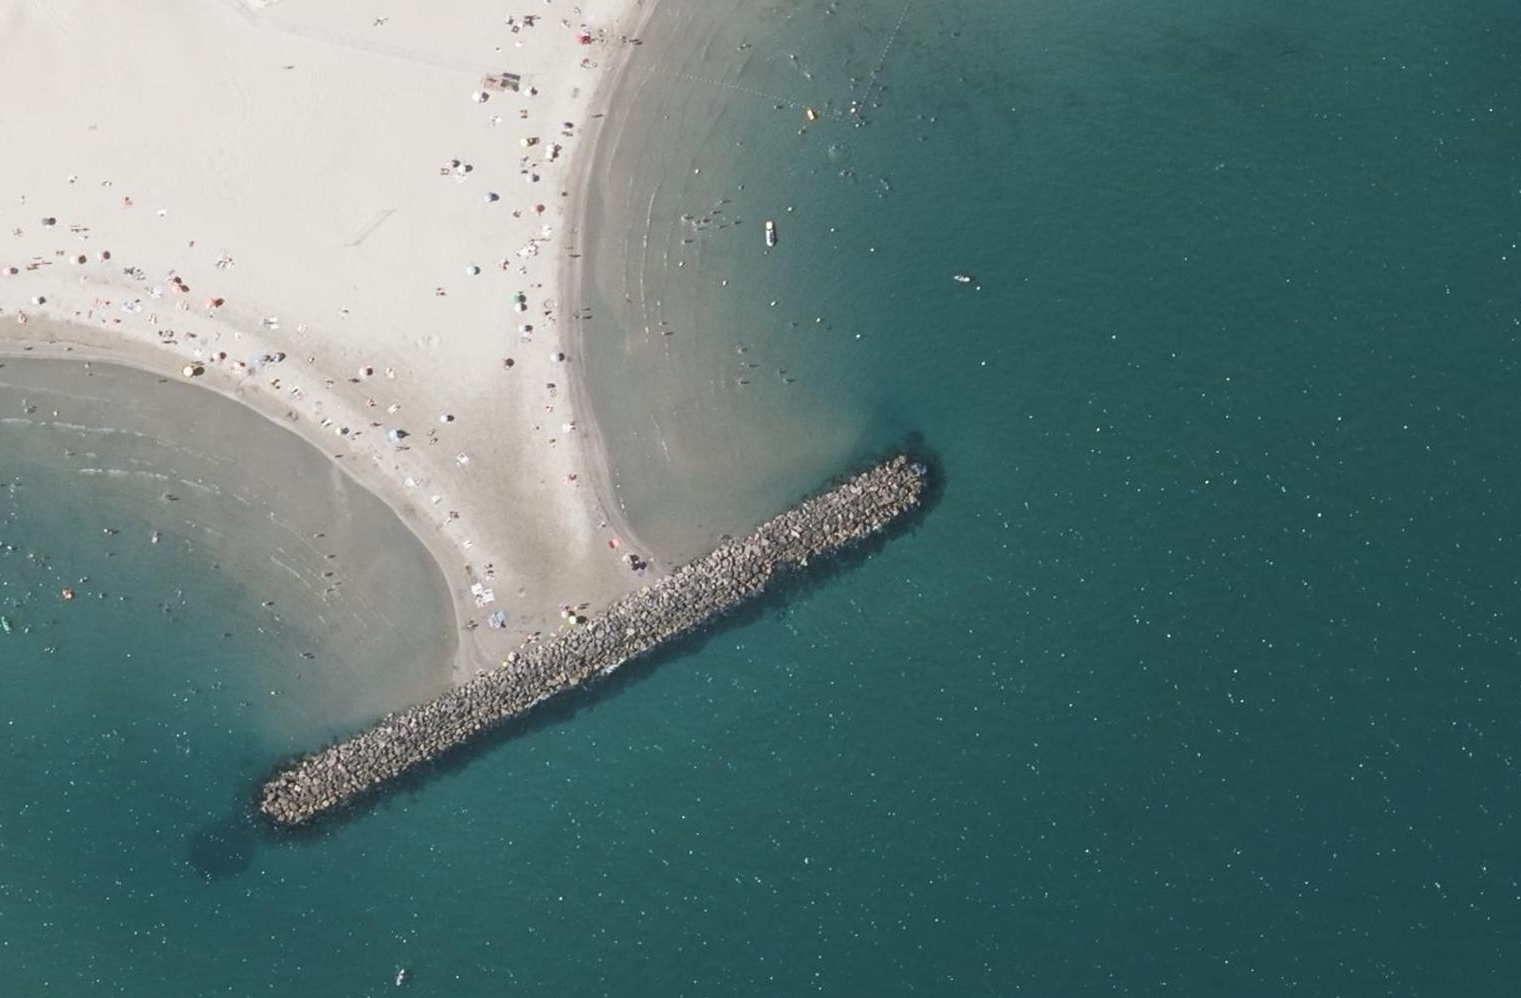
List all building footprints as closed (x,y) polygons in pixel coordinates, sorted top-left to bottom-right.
[(257,9),(276,0),(253,0),(257,9)] [(186,377),(213,302),(178,289),(173,249),(146,252),(138,182),(0,199),(0,350),(81,341),(186,377)]
